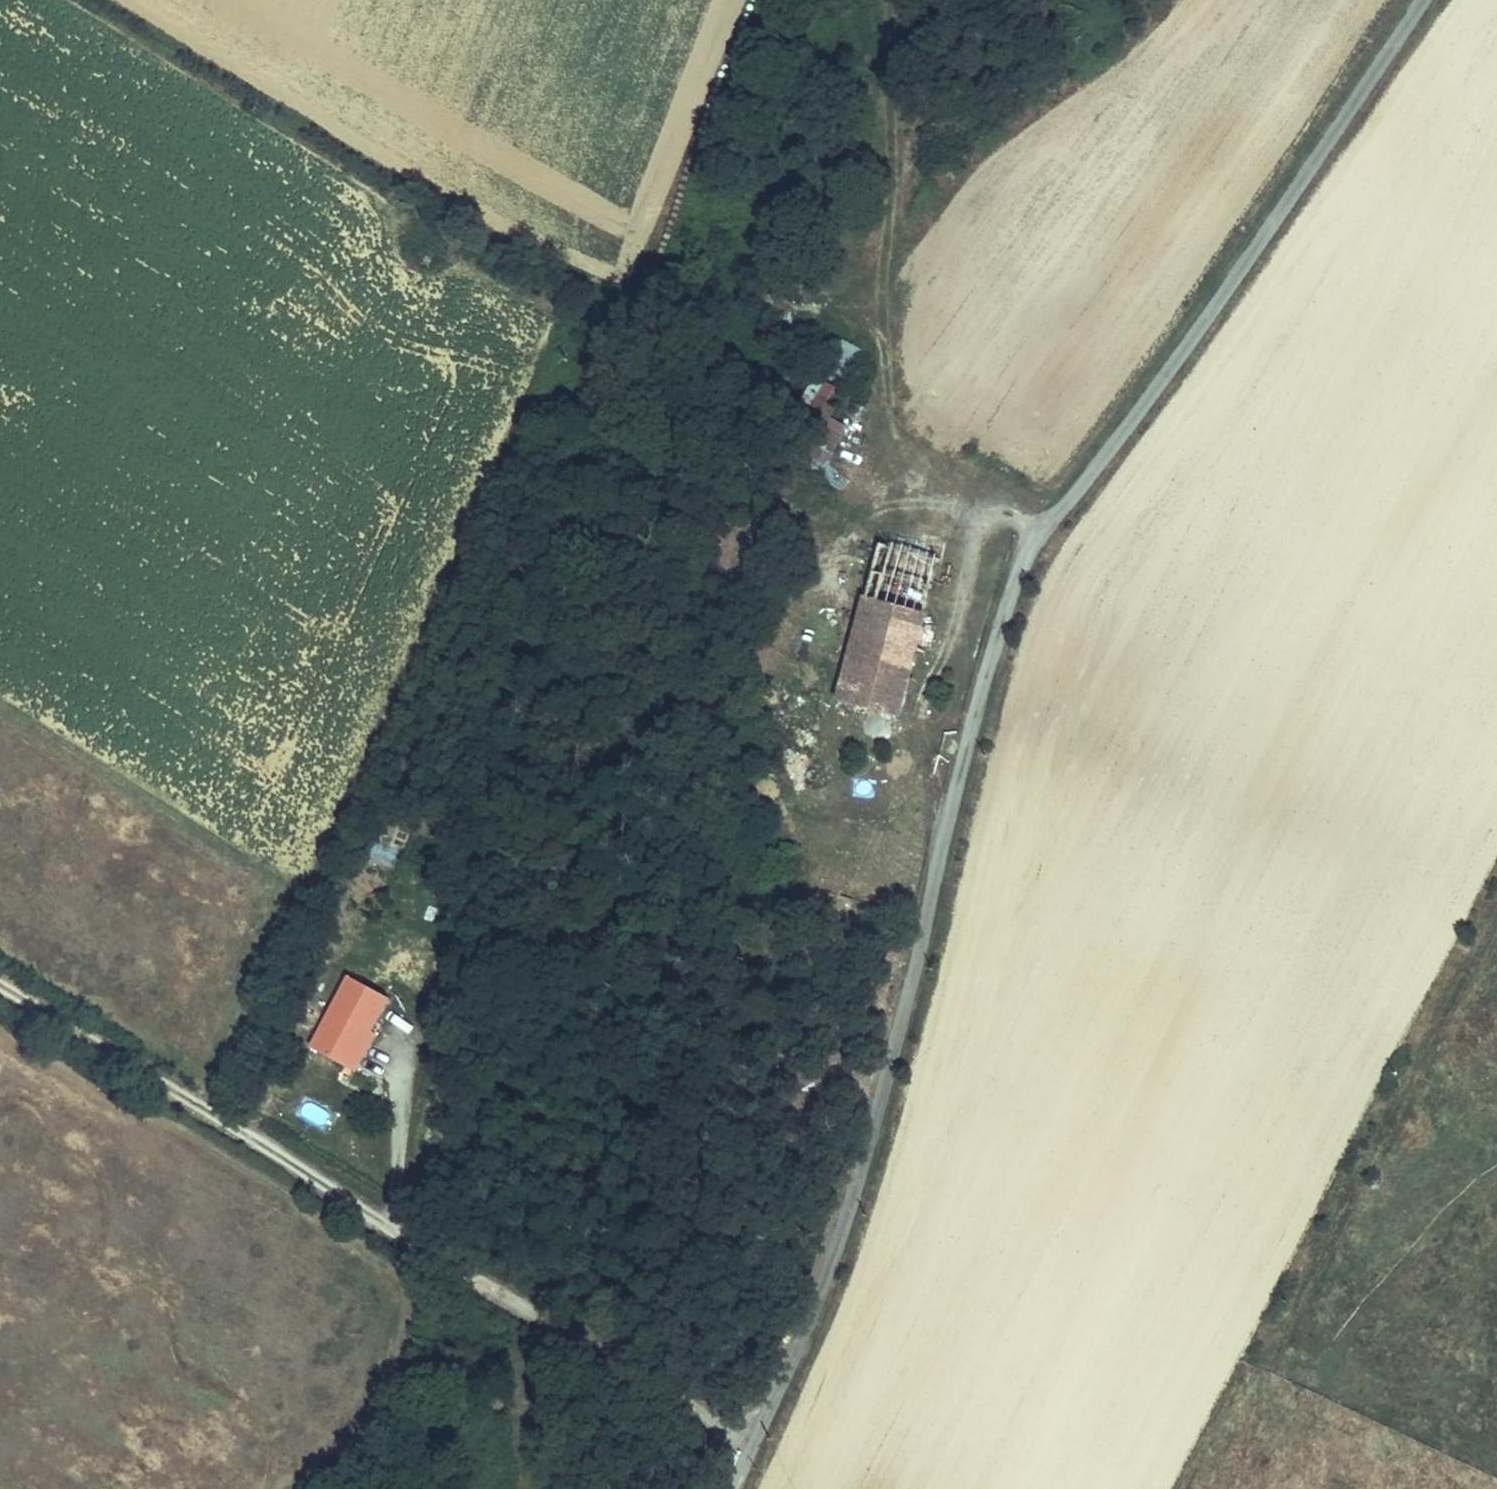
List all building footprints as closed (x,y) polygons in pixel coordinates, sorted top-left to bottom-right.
[(841,342),(837,366),(857,369),(861,346),(841,342)] [(820,412),(834,392),(820,383),(789,428),(827,454),(844,429),(820,412)] [(880,542),(848,702),(852,704),(915,716),(948,554),(880,542)] [(370,1030),(388,998),(349,977),(311,1048),(345,1066),(366,1028),(370,1030)] [(375,1033),(370,1030),(366,1028),(345,1066),(354,1071),(375,1033)]
